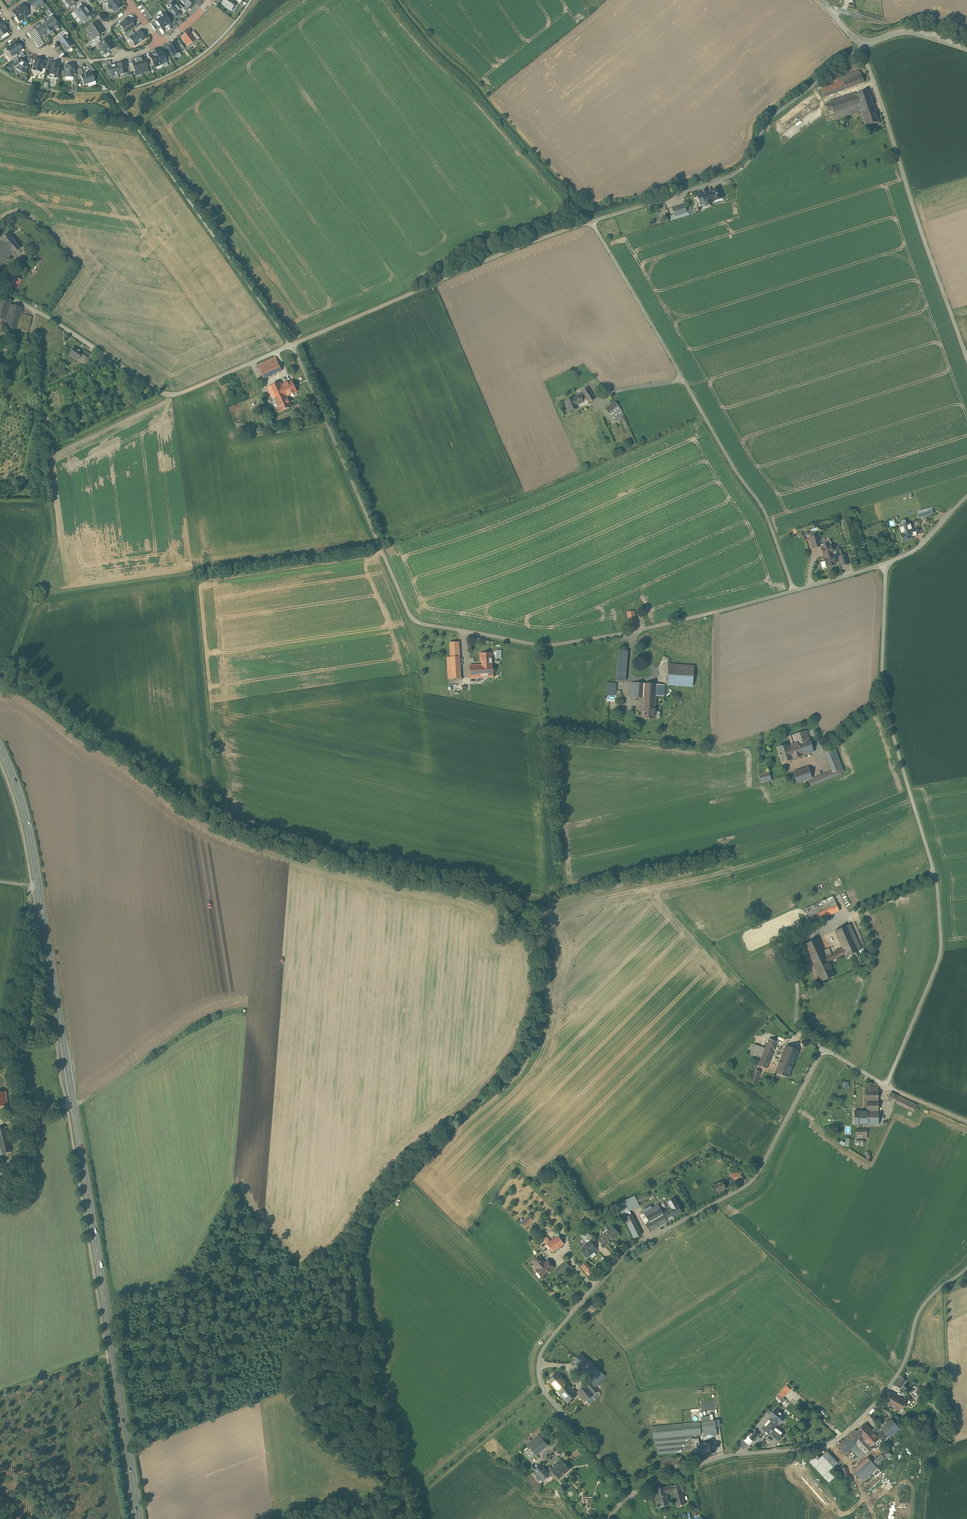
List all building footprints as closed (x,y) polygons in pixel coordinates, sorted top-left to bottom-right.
[(28,0),(28,2),(31,6),(35,11),(44,4),(41,0),(29,0),(28,0)] [(117,0),(111,0),(108,2),(109,5),(108,6),(110,10),(112,9),(114,12),(122,6),(120,2),(119,2),(117,0)] [(223,4),(226,6),(226,7),(232,11),(234,8),(237,2),(233,0),(225,0),(223,4)] [(237,2),(234,8),(237,10),(242,1),(241,0),(233,0),(237,2)] [(171,7),(169,9),(176,18),(182,13),(177,7),(173,2),(169,5),(171,7)] [(77,9),(74,11),(77,17),(87,10),(84,4),(82,5),(77,9)] [(26,9),(23,5),(22,5),(17,8),(24,18),(29,14),(30,14),(26,9)] [(180,5),(177,7),(182,13),(183,14),(186,12),(183,8),(180,5)] [(24,18),(17,8),(13,11),(13,12),(16,17),(20,21),(24,18)] [(91,15),(87,10),(77,17),(81,22),(83,21),(90,16),(91,15)] [(163,13),(155,19),(156,20),(151,24),(155,31),(161,27),(164,31),(171,25),(168,21),(163,13)] [(44,21),(41,23),(34,29),(37,33),(40,38),(46,34),(47,35),(53,31),(53,30),(59,25),(52,16),(50,17),(44,21)] [(129,18),(119,24),(125,33),(134,26),(129,18)] [(104,32),(97,22),(87,29),(94,39),(98,36),(104,32)] [(0,29),(0,37),(1,37),(7,33),(8,32),(4,26),(0,29)] [(34,29),(26,34),(29,38),(30,37),(34,35),(37,33),(34,29)] [(129,38),(135,46),(139,43),(139,44),(142,41),(145,38),(140,30),(134,34),(129,38)] [(129,38),(134,34),(132,31),(125,36),(127,40),(129,38)] [(190,33),(189,31),(181,37),(188,47),(196,41),(190,33)] [(193,31),(190,33),(196,41),(199,38),(193,31)] [(34,35),(30,37),(36,46),(40,43),(34,35)] [(66,36),(66,35),(65,35),(60,39),(58,40),(62,46),(65,49),(66,50),(73,45),(66,36)] [(102,49),(112,42),(108,37),(98,44),(102,49)] [(176,43),(175,41),(167,46),(173,57),(182,51),(181,50),(176,43)] [(179,41),(176,43),(181,50),(184,48),(179,41)] [(16,42),(7,48),(8,50),(7,53),(11,54),(11,55),(12,56),(16,53),(22,49),(19,45),(18,46),(16,42)] [(115,47),(112,42),(102,49),(106,54),(108,52),(115,47)] [(161,64),(167,62),(163,53),(162,50),(159,51),(159,50),(155,52),(161,64)] [(150,55),(151,58),(154,65),(155,67),(161,64),(155,52),(152,53),(152,54),(150,55)] [(23,63),(22,62),(23,62),(20,58),(17,60),(12,64),(15,68),(16,68),(16,69),(20,72),(20,71),(21,72),(26,73),(28,64),(24,63),(23,63)] [(144,58),(138,60),(142,73),(148,71),(147,66),(144,59),(144,58)] [(44,61),(36,59),(33,70),(41,72),(42,68),(42,67),(43,67),(43,64),(44,61)] [(138,60),(132,62),(132,63),(135,70),(136,75),(142,73),(138,60)] [(126,62),(116,64),(116,65),(118,74),(118,75),(125,73),(128,73),(127,67),(126,62)] [(59,64),(50,63),(49,74),(55,75),(58,75),(59,69),(59,64)] [(75,66),(65,65),(65,77),(73,77),(74,77),(75,74),(75,66)] [(111,76),(118,74),(116,65),(111,66),(107,67),(108,71),(110,71),(111,76)] [(821,89),(824,97),(865,82),(860,70),(834,80),(836,84),(821,89)] [(88,73),(84,74),(85,74),(84,75),(80,76),(81,76),(84,85),(95,81),(92,73),(92,72),(89,73),(88,73)] [(861,111),(862,115),(876,111),(868,89),(855,94),(855,92),(831,100),(831,102),(826,103),(828,110),(832,109),(835,120),(861,111)] [(879,122),(876,111),(862,115),(866,126),(879,122)] [(711,192),(713,198),(714,201),(723,198),(720,189),(711,192)] [(713,198),(711,192),(697,196),(700,205),(705,203),(706,205),(711,204),(709,199),(713,198)] [(684,205),(672,209),(675,216),(687,213),(684,205)] [(7,233),(0,239),(0,240),(1,241),(12,253),(13,254),(20,248),(7,233)] [(12,253),(1,241),(0,242),(0,264),(12,253)] [(16,278),(10,276),(7,285),(4,293),(10,295),(13,286),(18,288),(22,280),(16,278)] [(0,300),(0,319),(6,320),(10,305),(11,303),(0,300)] [(10,305),(6,320),(4,326),(16,329),(16,328),(20,314),(22,309),(10,305)] [(31,317),(20,314),(16,328),(27,331),(31,317)] [(82,353),(74,348),(69,355),(77,360),(80,356),(86,360),(90,354),(84,350),(82,353)] [(275,357),(258,365),(264,378),(281,370),(275,357)] [(280,383),(272,386),(275,393),(271,395),(273,398),(275,398),(277,403),(283,400),(282,398),(286,396),(284,391),(288,389),(292,396),(302,391),(296,379),(281,386),(280,383)] [(598,397),(590,385),(581,391),(589,403),(598,397)] [(580,395),(574,398),(573,398),(565,402),(569,412),(578,408),(577,405),(583,402),(582,400),(580,395)] [(286,396),(282,398),(283,400),(277,403),(279,407),(277,408),(279,412),(291,407),(286,396)] [(615,402),(605,409),(611,417),(621,409),(615,402)] [(621,409),(611,417),(614,421),(623,414),(621,409)] [(621,417),(626,428),(630,426),(624,415),(621,417)] [(927,512),(918,514),(919,518),(934,513),(933,510),(927,512)] [(911,536),(916,534),(915,529),(909,531),(907,524),(901,526),(904,534),(901,535),(903,542),(912,539),(911,536)] [(821,546),(820,545),(818,535),(810,537),(813,548),(821,546)] [(820,545),(821,546),(827,567),(836,564),(832,549),(833,549),(831,542),(820,545)] [(845,554),(838,556),(841,566),(848,564),(845,554)] [(634,611),(627,613),(630,624),(637,622),(634,611)] [(450,642),(451,657),(460,657),(459,642),(450,642)] [(617,666),(625,667),(626,651),(619,651),(617,666)] [(481,665),(492,664),(491,653),(481,654),(481,665)] [(461,678),(460,657),(451,657),(447,657),(448,679),(461,678)] [(481,665),(470,665),(471,678),(493,676),(492,664),(481,665)] [(694,666),(669,664),(667,685),(692,686),(694,666)] [(625,667),(617,666),(616,681),(624,682),(625,667)] [(616,683),(608,683),(607,695),(615,696),(616,683)] [(630,697),(643,698),(644,683),(631,683),(630,697)] [(655,711),(656,696),(657,684),(644,683),(643,698),(642,718),(655,718),(655,711)] [(665,684),(657,684),(656,696),(664,697),(665,684)] [(804,723),(786,729),(789,737),(793,736),(802,733),(807,731),(804,723)] [(802,733),(793,736),(795,743),(799,756),(803,755),(813,752),(807,731),(802,733)] [(789,745),(787,745),(778,748),(783,762),(792,760),(791,759),(799,756),(795,743),(789,745)] [(825,752),(827,758),(834,756),(832,750),(825,752)] [(839,768),(834,756),(827,758),(832,771),(839,768)] [(808,767),(793,772),(794,774),(797,783),(807,779),(812,778),(808,767)] [(832,771),(812,778),(807,779),(810,786),(833,777),(841,774),(839,768),(832,771)] [(769,771),(758,773),(761,783),(771,780),(769,771)] [(834,897),(813,907),(815,911),(835,902),(834,897)] [(835,902),(815,911),(819,920),(839,911),(835,902)] [(819,920),(815,911),(807,915),(812,927),(820,923),(819,920)] [(835,931),(842,946),(843,949),(845,954),(846,956),(858,951),(847,927),(847,925),(835,931)] [(834,975),(828,961),(826,957),(818,938),(797,947),(803,961),(811,958),(821,981),(834,975)] [(836,952),(826,957),(828,961),(845,954),(843,949),(836,952)] [(863,963),(859,954),(854,956),(858,965),(863,963)] [(866,967),(861,969),(863,972),(865,976),(870,973),(866,967)] [(761,1058),(759,1065),(766,1068),(776,1042),(769,1039),(768,1041),(764,1050),(761,1058)] [(761,1058),(764,1050),(761,1049),(762,1047),(753,1044),(749,1054),(761,1058)] [(798,1051),(786,1046),(780,1060),(778,1064),(775,1072),(788,1077),(798,1051)] [(760,1072),(755,1070),(751,1082),(756,1084),(760,1072)] [(878,1087),(865,1087),(866,1101),(878,1100),(878,1087)] [(898,1095),(891,1092),(887,1100),(894,1104),(895,1102),(898,1095)] [(917,1105),(898,1095),(895,1102),(914,1111),(917,1105)] [(878,1100),(866,1101),(867,1111),(878,1111),(878,1100)] [(867,1111),(854,1111),(855,1124),(878,1124),(878,1111),(867,1111)] [(0,1128),(0,1150),(1,1154),(11,1151),(4,1127),(0,1128)] [(737,1173),(729,1174),(731,1186),(743,1184),(740,1172),(737,1173)] [(722,1177),(713,1181),(718,1192),(727,1187),(722,1177)] [(650,1186),(637,1195),(638,1197),(636,1198),(639,1203),(654,1193),(650,1186)] [(631,1215),(625,1202),(618,1206),(624,1218),(631,1215)] [(658,1204),(644,1212),(650,1222),(646,1224),(650,1231),(668,1221),(666,1218),(663,1213),(658,1204)] [(669,1210),(663,1213),(666,1218),(672,1215),(673,1216),(673,1217),(682,1212),(677,1204),(672,1207),(669,1209),(669,1210)] [(631,1215),(624,1218),(634,1238),(641,1235),(631,1215)] [(529,1217),(521,1223),(525,1227),(532,1220),(529,1217)] [(613,1227),(608,1231),(609,1232),(605,1235),(604,1234),(598,1239),(605,1246),(608,1243),(614,1238),(619,1234),(613,1227)] [(554,1231),(543,1239),(553,1252),(563,1244),(554,1231)] [(588,1232),(582,1234),(584,1240),(591,1238),(588,1232)] [(590,1241),(580,1250),(587,1257),(590,1254),(591,1255),(594,1252),(593,1251),(596,1248),(590,1241)] [(544,1263),(539,1256),(532,1262),(537,1268),(536,1269),(542,1276),(554,1267),(548,1260),(544,1263)] [(566,1261),(555,1269),(559,1274),(569,1266),(566,1261)] [(586,1272),(591,1266),(585,1261),(580,1267),(586,1272)] [(598,1369),(580,1353),(573,1361),(591,1377),(598,1369)] [(606,1376),(598,1369),(591,1377),(587,1381),(589,1382),(592,1383),(595,1388),(601,1381),(606,1376)] [(576,1394),(558,1372),(548,1381),(567,1402),(576,1394)] [(901,1376),(894,1385),(896,1386),(900,1389),(906,1380),(901,1376)] [(592,1383),(589,1382),(586,1385),(594,1395),(594,1394),(598,1391),(595,1388),(592,1383)] [(586,1385),(579,1390),(577,1392),(585,1402),(586,1401),(594,1395),(586,1385)] [(786,1385),(780,1393),(783,1396),(789,1388),(786,1385)] [(906,1401),(890,1392),(884,1402),(899,1411),(906,1401)] [(594,1395),(586,1401),(588,1404),(597,1397),(594,1394),(594,1395)] [(712,1403),(703,1403),(703,1411),(713,1410),(712,1403)] [(771,1417),(762,1428),(769,1434),(773,1429),(775,1427),(778,1423),(779,1424),(785,1417),(775,1409),(770,1416),(771,1417)] [(706,1421),(701,1422),(704,1437),(707,1437),(706,1431),(716,1429),(714,1420),(711,1421),(706,1421)] [(891,1420),(887,1423),(888,1424),(882,1429),(881,1428),(881,1429),(885,1433),(888,1437),(899,1428),(891,1420)] [(700,1422),(651,1426),(653,1439),(692,1435),(701,1435),(700,1422)] [(558,1430),(551,1423),(549,1425),(553,1429),(551,1431),(553,1433),(555,1432),(556,1432),(558,1430)] [(855,1430),(838,1446),(845,1454),(852,1448),(856,1444),(862,1438),(870,1447),(879,1438),(872,1430),(865,1423),(856,1432),(855,1430)] [(880,1430),(877,1426),(872,1430),(879,1438),(885,1433),(881,1429),(880,1430)] [(784,1434),(775,1427),(773,1429),(782,1437),(784,1434)] [(782,1437),(773,1429),(769,1434),(778,1441),(782,1437)] [(538,1433),(526,1443),(530,1448),(536,1455),(548,1445),(542,1438),(538,1433)] [(885,1433),(879,1438),(881,1441),(880,1442),(881,1444),(889,1437),(888,1437),(885,1433)] [(692,1435),(653,1439),(658,1454),(693,1451),(692,1439),(692,1435)] [(870,1447),(862,1438),(856,1444),(865,1454),(871,1449),(870,1447)] [(741,1439),(737,1444),(743,1448),(747,1443),(741,1439)] [(697,1444),(698,1448),(699,1454),(715,1452),(714,1449),(717,1448),(716,1443),(714,1443),(713,1441),(697,1444)] [(865,1454),(856,1444),(852,1448),(861,1458),(865,1454)] [(838,1463),(827,1451),(818,1459),(829,1471),(838,1463)] [(545,1461),(550,1467),(554,1472),(559,1478),(569,1469),(555,1453),(545,1461)] [(872,1460),(877,1465),(885,1457),(880,1453),(872,1460)] [(818,1459),(815,1456),(809,1462),(815,1467),(829,1482),(834,1477),(829,1471),(818,1459)] [(681,1457),(673,1460),(672,1457),(663,1460),(660,1461),(664,1472),(684,1464),(681,1457)] [(868,1457),(853,1471),(862,1481),(877,1468),(868,1457)] [(546,1470),(540,1463),(533,1469),(542,1479),(549,1473),(551,1475),(554,1472),(550,1467),(546,1470)] [(846,1467),(837,1470),(835,1471),(836,1473),(838,1472),(844,1494),(854,1491),(846,1467)] [(681,1478),(676,1479),(677,1484),(672,1486),(672,1485),(655,1489),(660,1507),(669,1504),(666,1494),(673,1492),(674,1494),(682,1492),(685,1491),(681,1478)] [(682,1492),(674,1494),(677,1505),(685,1503),(682,1492)]
